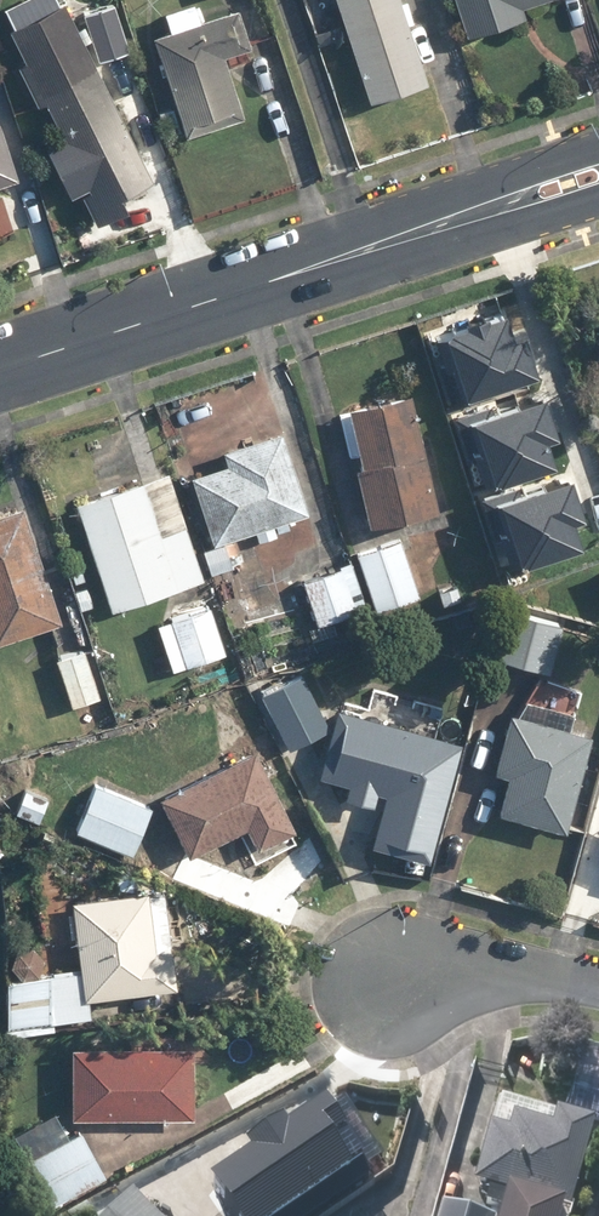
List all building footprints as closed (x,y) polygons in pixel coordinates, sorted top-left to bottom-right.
[(66,138),(48,147),(72,193),(81,189),(98,222),(127,208),(121,195),(153,178),(64,0),(24,0),(2,11),(66,138)] [(82,9),(102,66),(130,56),(111,0),(107,0),(82,9)] [(430,82),(409,24),(414,23),(406,0),(401,2),(400,0),(333,0),(371,104),(430,82)] [(468,34),(528,14),(525,6),(544,0),(456,0),(468,34)] [(168,11),(174,32),(156,38),(185,135),(244,117),(225,55),(251,48),(240,13),(202,24),(200,25),(194,4),(168,11)] [(18,182),(0,123),(0,187),(18,182)] [(501,303),(435,324),(454,387),(536,362),(523,322),(508,327),(501,303)] [(467,410),(487,473),(553,453),(546,430),(561,425),(549,385),(467,410)] [(438,508),(411,393),(340,410),(367,525),(438,508)] [(178,479),(211,575),(249,562),(239,534),(307,511),(280,432),(222,451),(226,463),(178,479)] [(490,491),(510,554),(576,534),(569,510),(584,506),(572,466),(490,491)] [(170,471),(80,499),(113,605),(203,577),(170,471)] [(0,505),(0,641),(60,623),(24,498),(0,505)] [(401,538),(354,554),(373,610),(420,594),(401,538)] [(353,565),(302,579),(313,622),(365,608),(353,565)] [(210,607),(158,623),(172,670),(224,654),(210,607)] [(547,671),(558,621),(510,611),(499,661),(547,671)] [(84,648),(58,658),(73,702),(99,692),(84,648)] [(303,672),(261,691),(286,746),(329,727),(303,672)] [(522,699),(518,716),(507,713),(494,769),(504,771),(494,809),(567,827),(590,734),(568,728),(572,712),(522,699)] [(448,735),(334,708),(318,779),(431,806),(448,735)] [(158,793),(187,855),(250,825),(259,846),(294,830),(255,748),(158,793)] [(150,805),(97,785),(78,834),(131,855),(150,805)] [(167,892),(70,900),(78,995),(175,987),(167,892)] [(63,971),(6,977),(11,1030),(68,1024),(63,971)] [(194,1046),(71,1043),(69,1115),(192,1118),(194,1046)] [(215,1183),(236,1215),(297,1215),(373,1168),(332,1105),(288,1133),(282,1124),(245,1148),(252,1159),(215,1183)] [(30,1160),(68,1139),(53,1111),(14,1132),(30,1160)] [(507,1191),(572,1208),(593,1125),(556,1115),(552,1128),(514,1118),(510,1133),(490,1128),(476,1183),(507,1191)] [(108,1180),(81,1132),(68,1139),(30,1160),(56,1208),(108,1180)] [(507,1191),(501,1215),(570,1215),(572,1208),(507,1191)] [(131,1196),(110,1215),(151,1215),(131,1196)] [(441,1204),(438,1215),(486,1215),(441,1204)]
